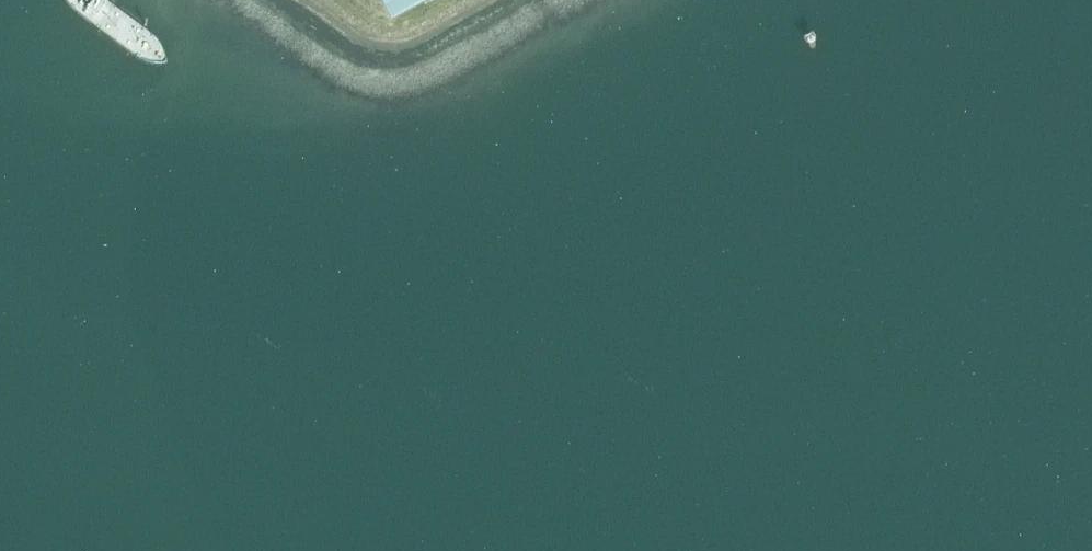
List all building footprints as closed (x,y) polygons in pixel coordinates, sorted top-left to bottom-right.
[(391,18),(423,0),(381,0),(391,18)]
